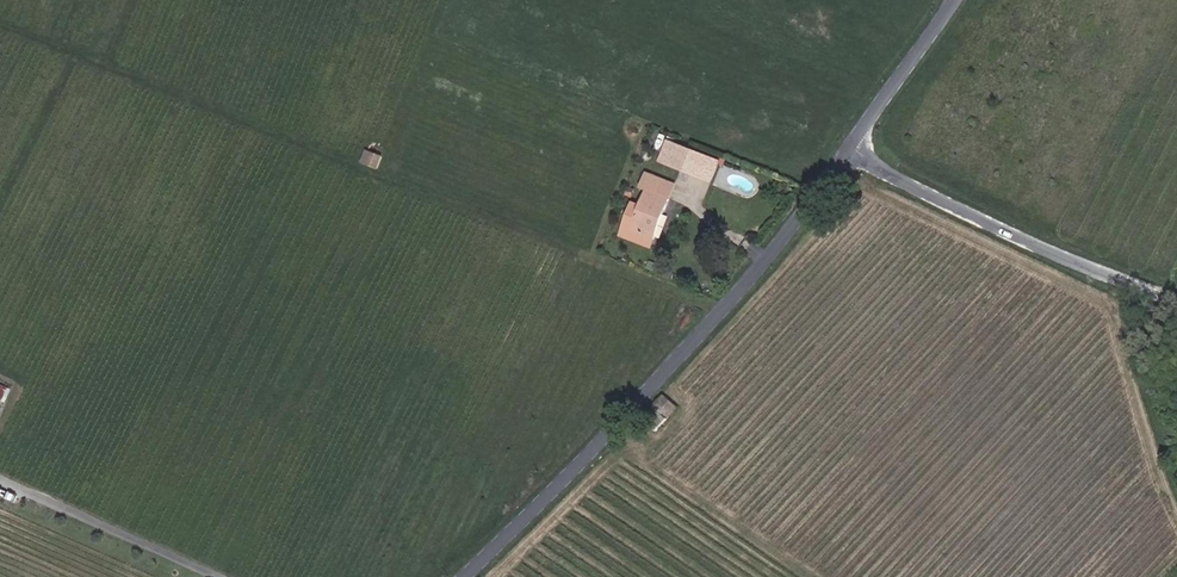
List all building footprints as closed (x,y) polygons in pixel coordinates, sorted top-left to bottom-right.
[(674,165),(681,146),(672,142),(665,162),(674,165)] [(706,176),(713,157),(681,146),(674,165),(681,167),(706,176)] [(362,162),(378,168),(383,158),(367,151),(362,162)] [(715,179),(722,160),(713,157),(706,176),(715,179)] [(670,198),(665,195),(670,183),(648,174),(643,186),(650,189),(644,205),(633,231),(654,238),(670,198)] [(633,231),(644,205),(635,201),(622,235),(651,247),(654,238),(633,231)] [(657,431),(678,408),(664,396),(643,419),(657,431)]
